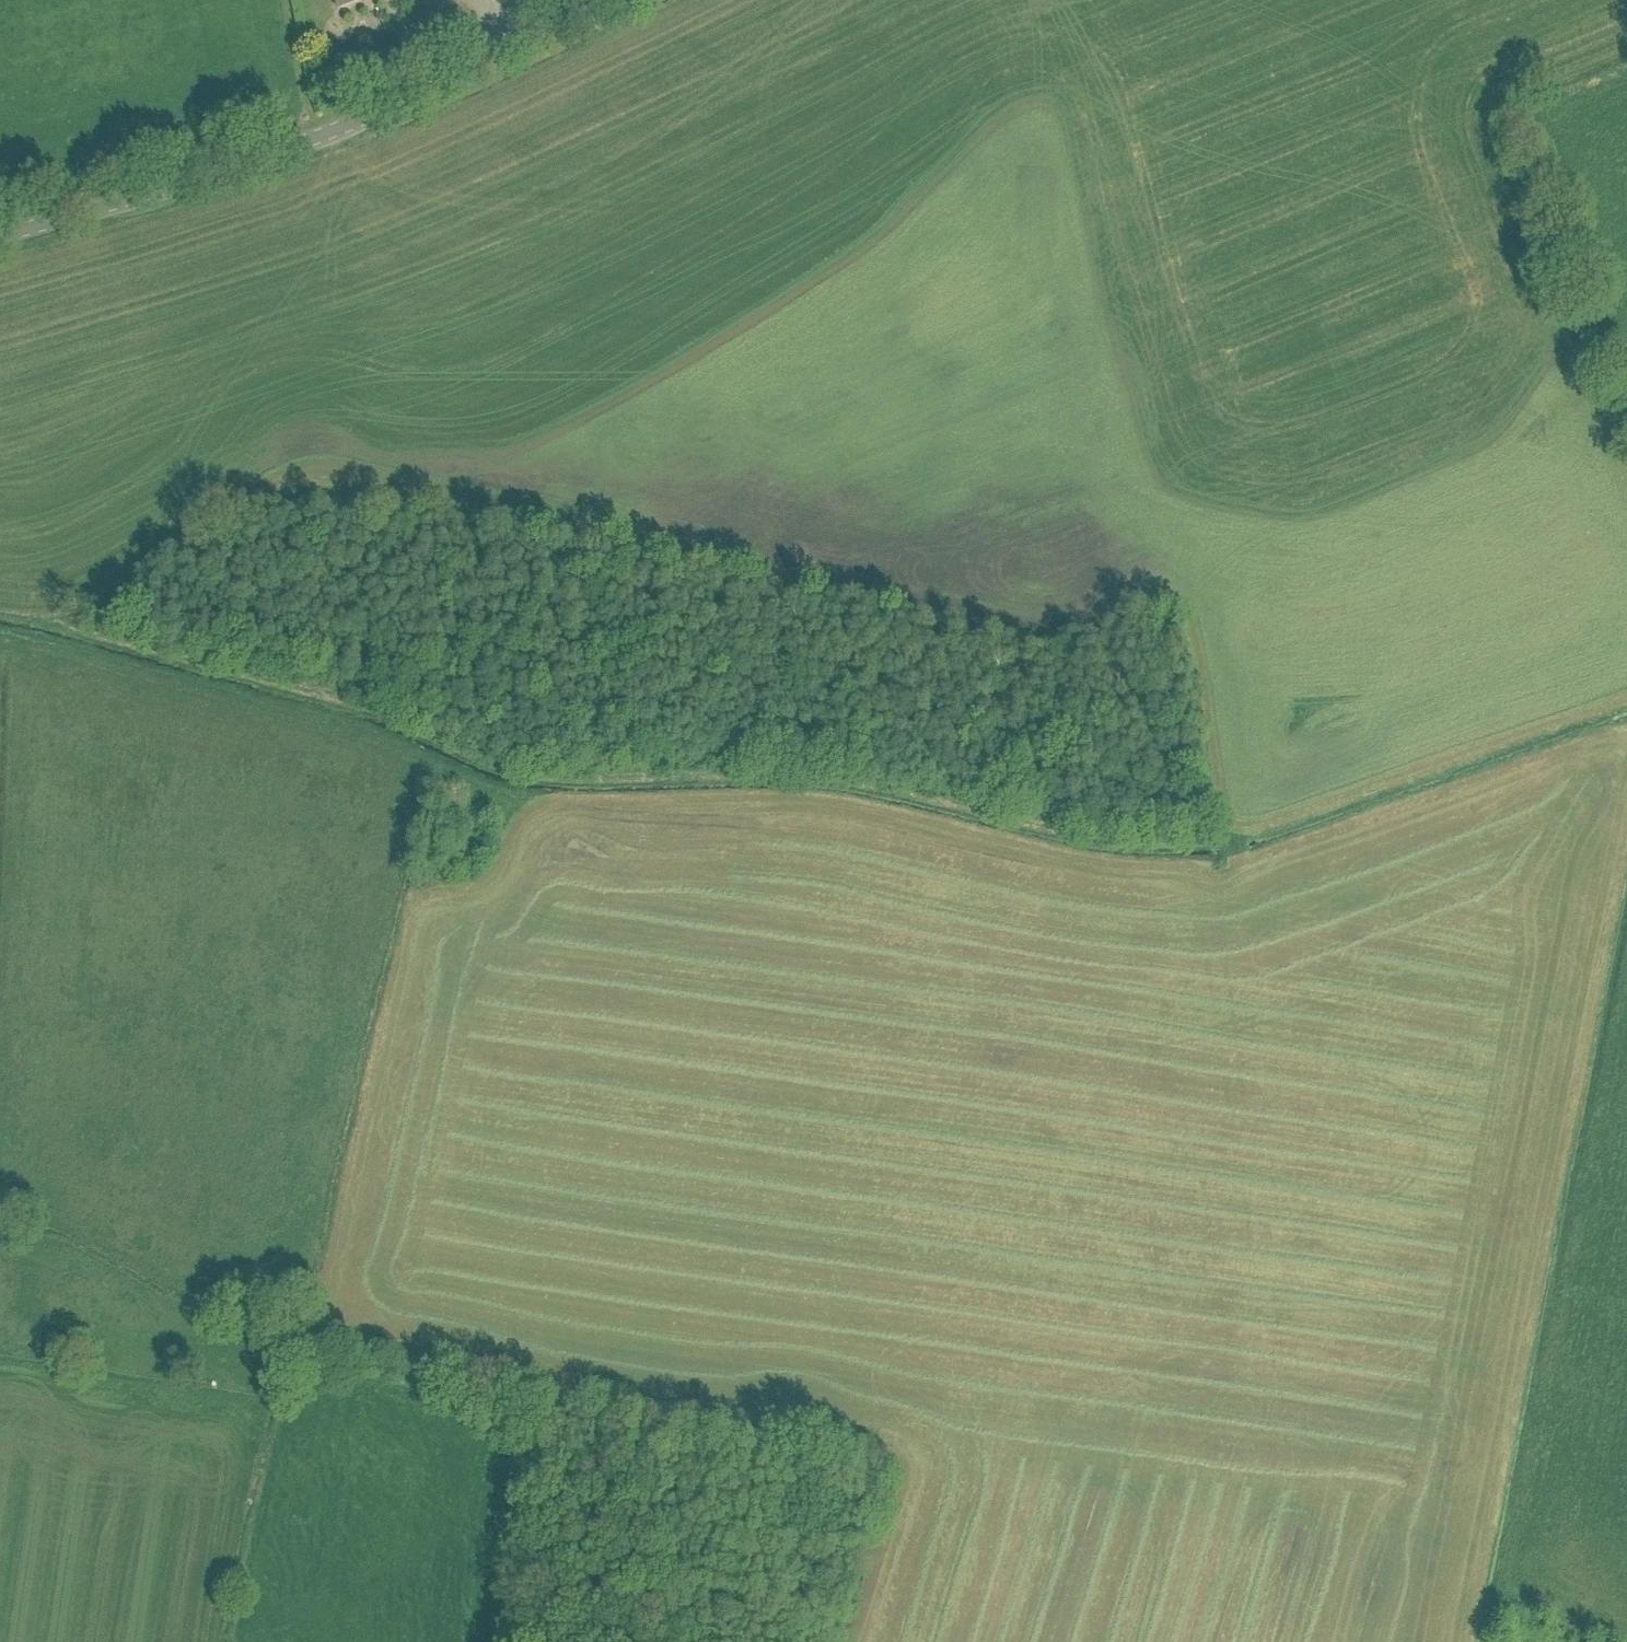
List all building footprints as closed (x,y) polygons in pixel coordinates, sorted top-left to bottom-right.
[(340,10),(366,0),(336,0),(340,10)]
